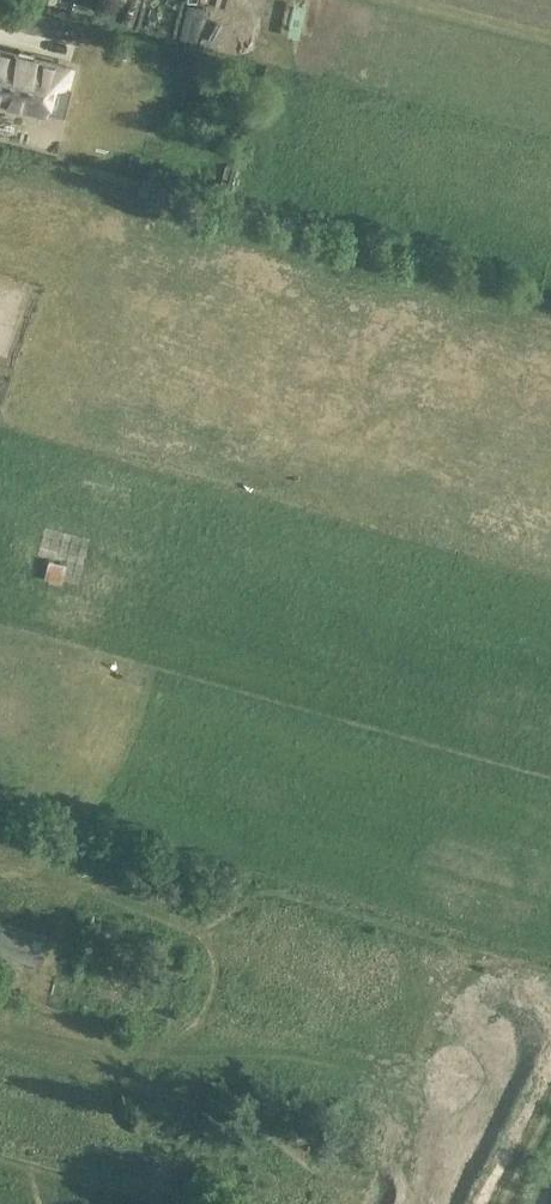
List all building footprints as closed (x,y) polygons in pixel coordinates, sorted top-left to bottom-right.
[(46,115),(54,84),(70,88),(75,65),(0,47),(0,103),(46,115)]
